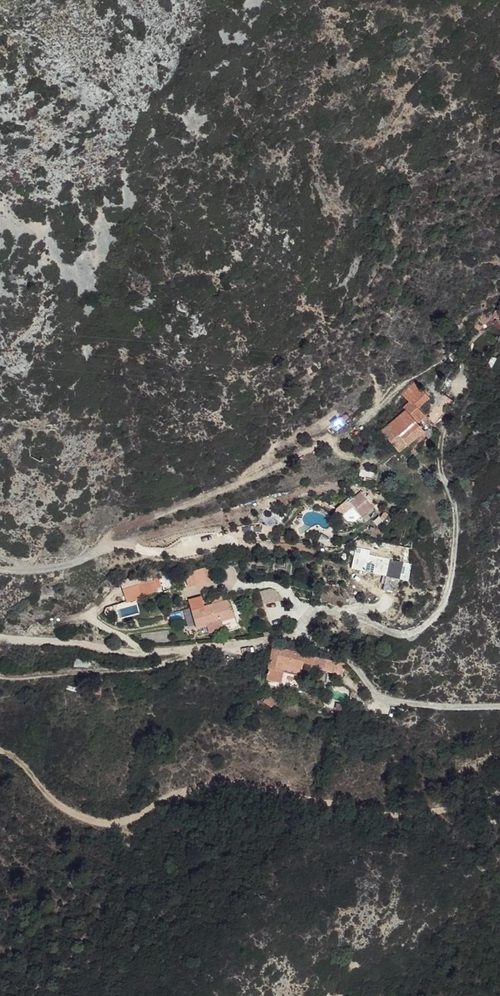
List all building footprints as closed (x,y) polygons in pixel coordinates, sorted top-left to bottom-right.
[(429,394),(419,380),(408,390),(413,399),(407,404),(408,409),(429,394)] [(454,404),(443,395),(429,416),(423,408),(433,398),(429,394),(408,409),(406,407),(381,427),(383,429),(400,453),(427,434),(422,427),(430,421),(435,431),(454,404)] [(362,493),(348,503),(358,517),(372,507),(362,493)] [(400,549),(371,542),(367,556),(397,563),(400,549)] [(126,602),(162,590),(158,577),(122,589),(126,602)] [(227,606),(190,609),(191,627),(201,626),(201,634),(229,630),(227,606)] [(318,662),(275,653),(270,674),(284,677),(301,681),(305,669),(316,671),(318,662)] [(345,668),(318,662),(316,671),(343,678),(345,668)] [(104,676),(83,674),(82,683),(101,687),(104,676)] [(284,677),(270,674),(267,684),(282,688),(284,677)]
